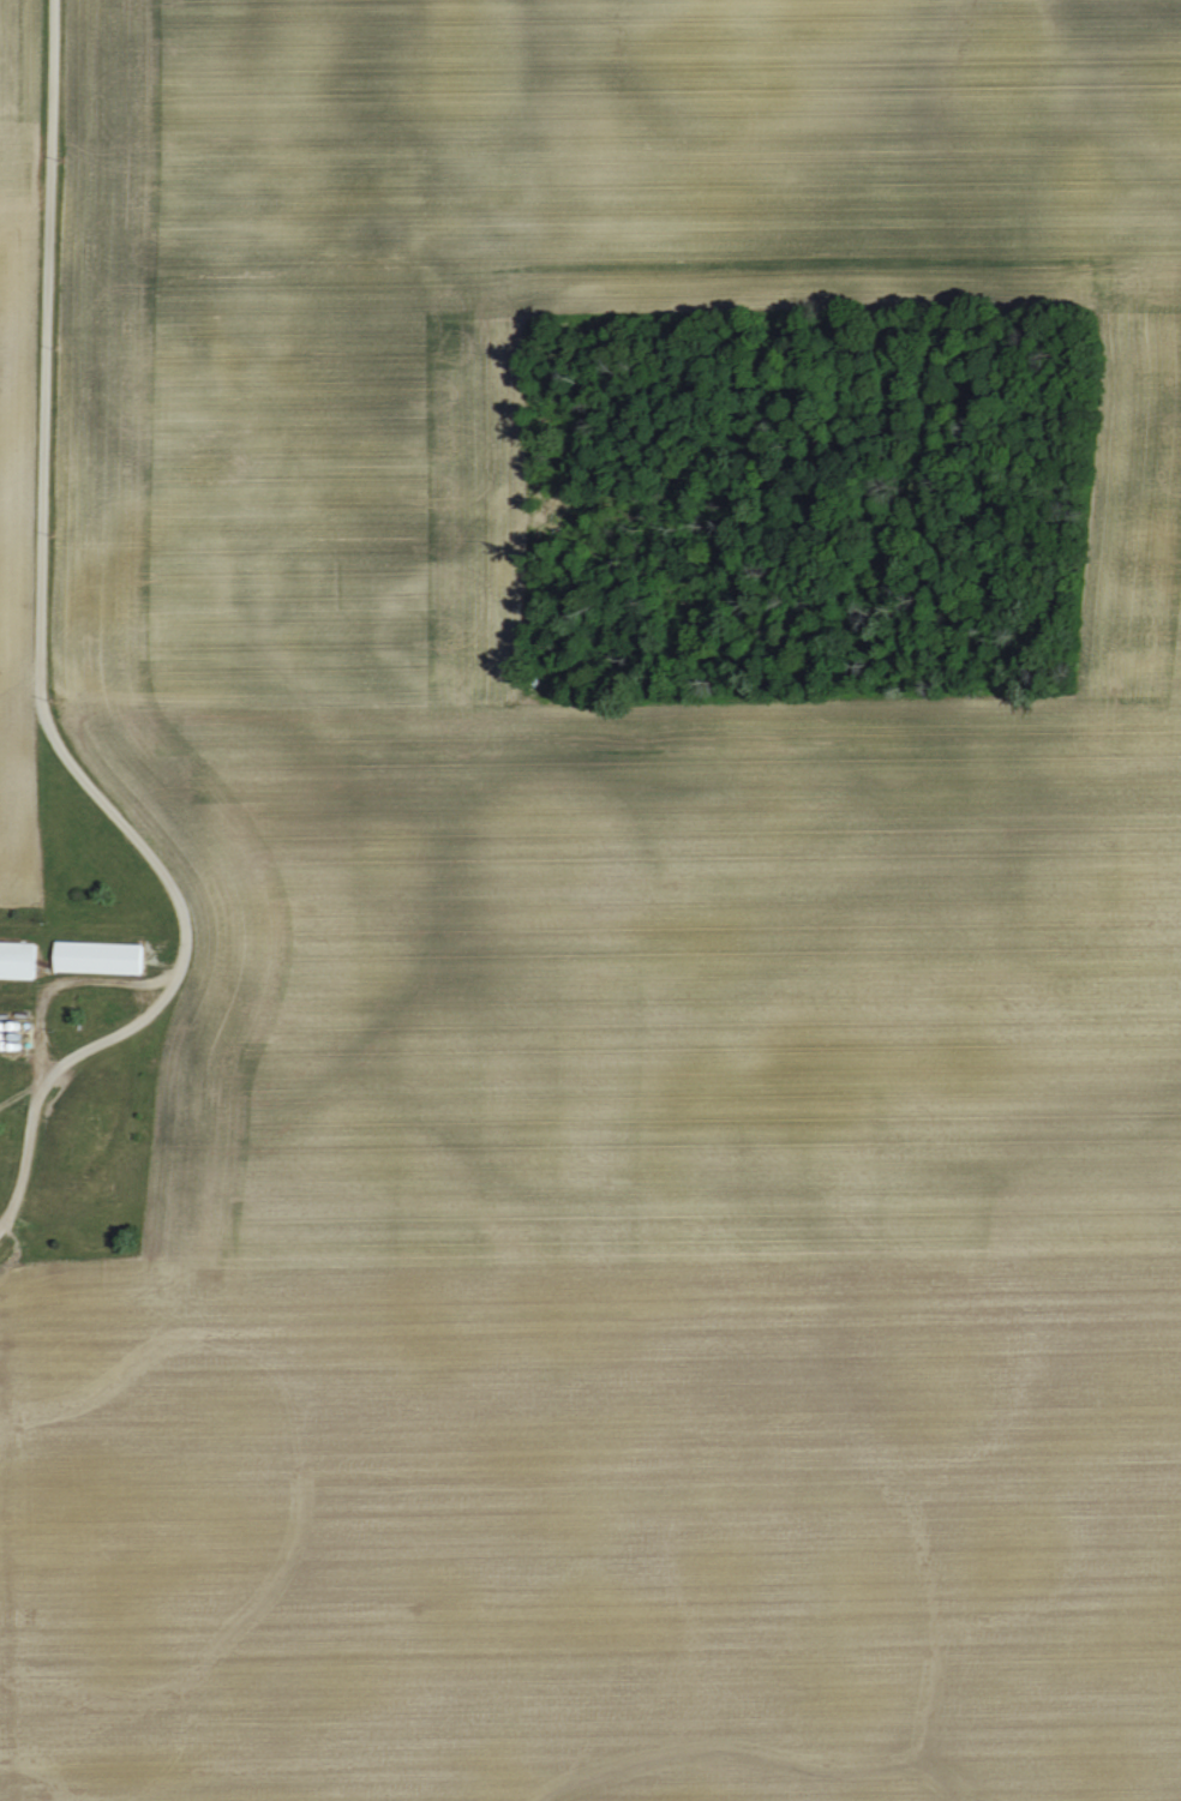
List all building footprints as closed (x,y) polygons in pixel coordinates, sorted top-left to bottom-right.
[(25,977),(0,976),(0,939),(28,941),(25,977)] [(49,939),(136,941),(136,971),(48,968),(49,939)]
